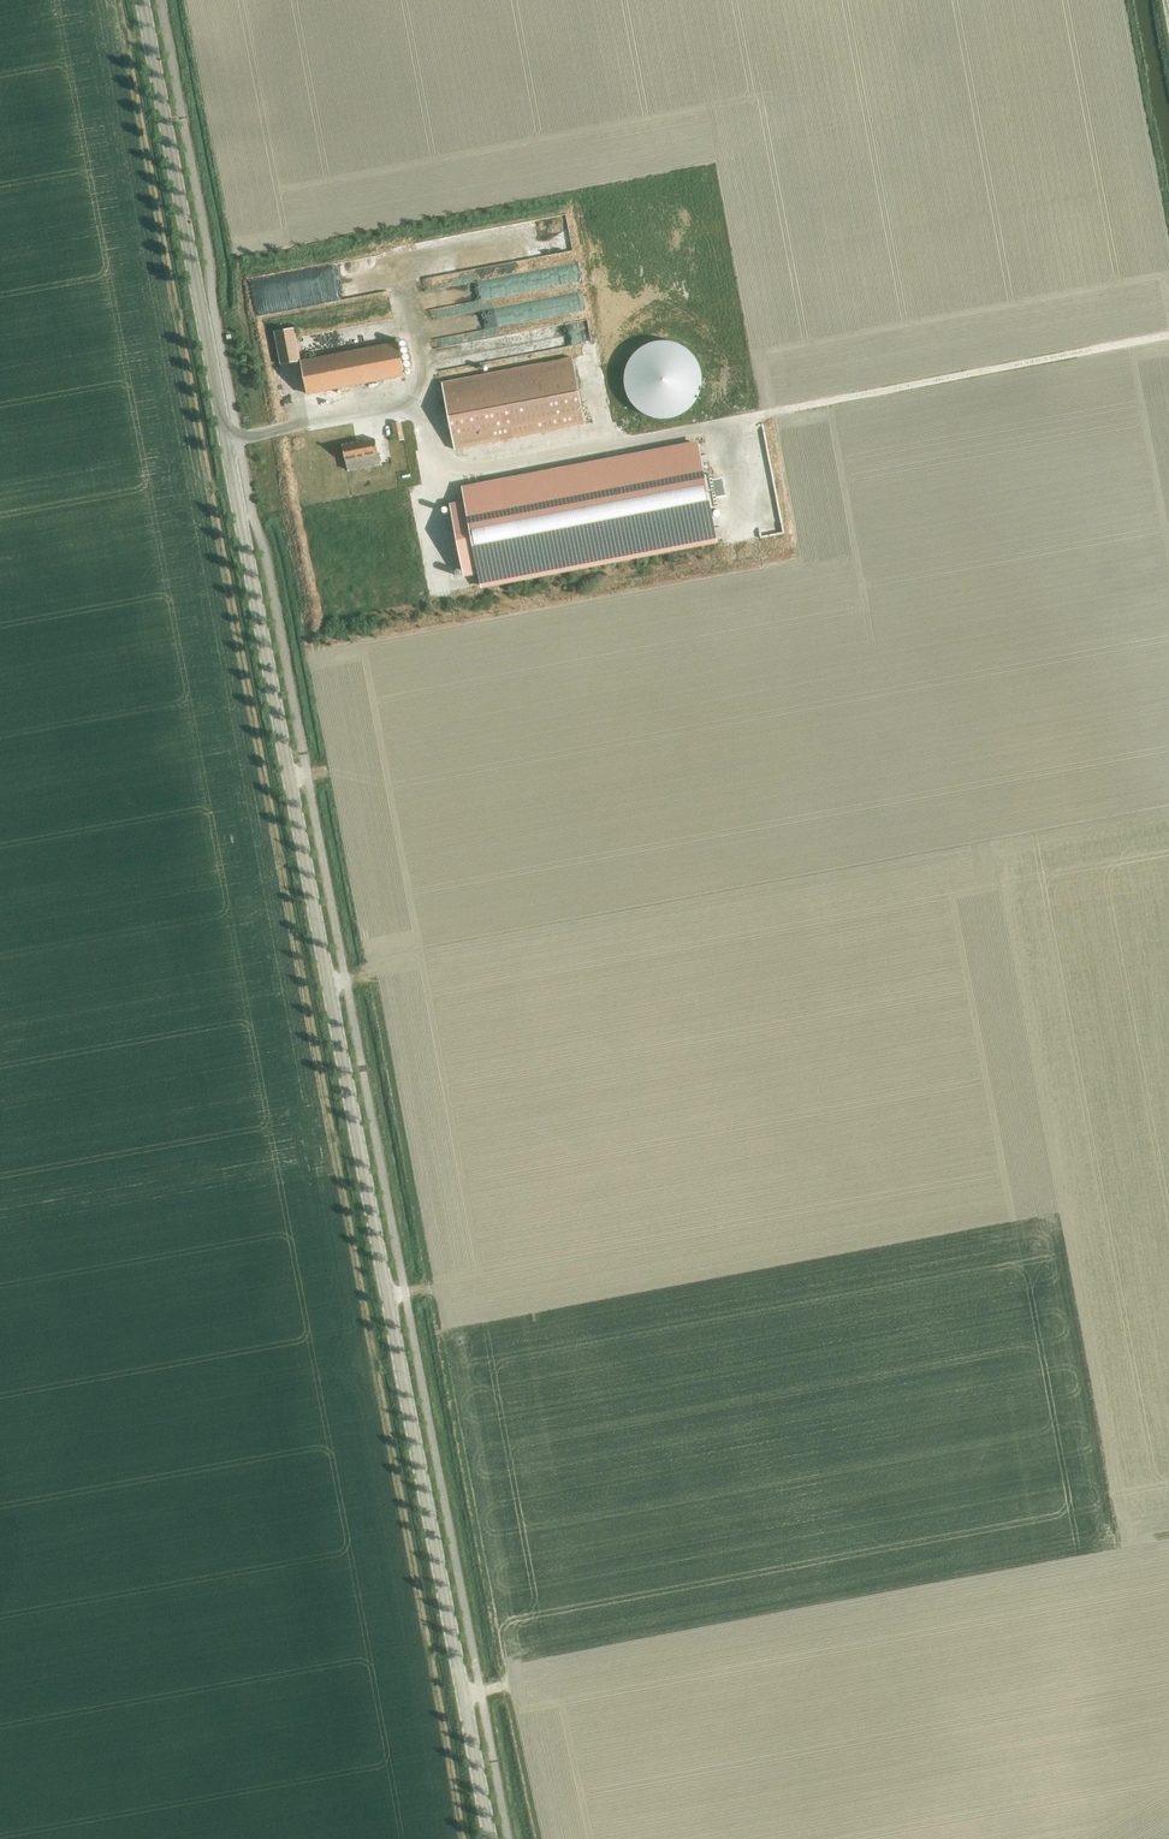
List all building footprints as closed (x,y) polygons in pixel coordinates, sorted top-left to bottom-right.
[(447,259),(470,257),(469,247),(446,249),(447,259)] [(580,255),(523,261),(524,278),(582,272),(580,255)] [(294,328),(275,332),(281,365),(300,362),(294,328)] [(621,374),(621,377),(621,381),(622,386),(624,390),(625,395),(628,399),(631,403),(634,406),(639,410),(643,413),(647,415),(653,416),(660,417),(665,418),(670,417),(675,416),(679,414),(685,411),(688,409),(691,405),(694,402),(697,399),(698,396),(700,393),(701,389),(702,385),(703,382),(703,378),(703,374),(703,370),(702,366),(701,363),(700,360),(699,358),(697,355),(695,352),(694,351),(692,348),(689,346),(685,343),(683,341),(679,339),(675,338),(672,337),(668,336),(664,336),(661,336),(657,336),(653,336),(650,338),(646,339),(643,340),(641,341),(638,343),(636,345),(634,347),(632,349),(630,351),(629,353),(627,355),(626,358),(624,361),(623,363),(623,366),(622,369),(622,371),(621,374)] [(302,361),(308,395),(404,376),(398,343),(302,361)] [(573,358),(442,383),(455,450),(585,425),(573,358)] [(357,410),(359,418),(372,415),(370,407),(357,410)] [(396,441),(404,439),(401,423),(392,424),(396,441)] [(346,460),(348,470),(380,464),(375,439),(342,445),(345,460),(346,460)] [(464,502),(450,504),(464,577),(478,574),(481,586),(714,540),(699,444),(462,491),(464,502)] [(405,466),(408,474),(422,469),(419,461),(405,466)] [(441,1314),(450,1312),(453,1322),(460,1320),(455,1301),(439,1304),(441,1314)]
